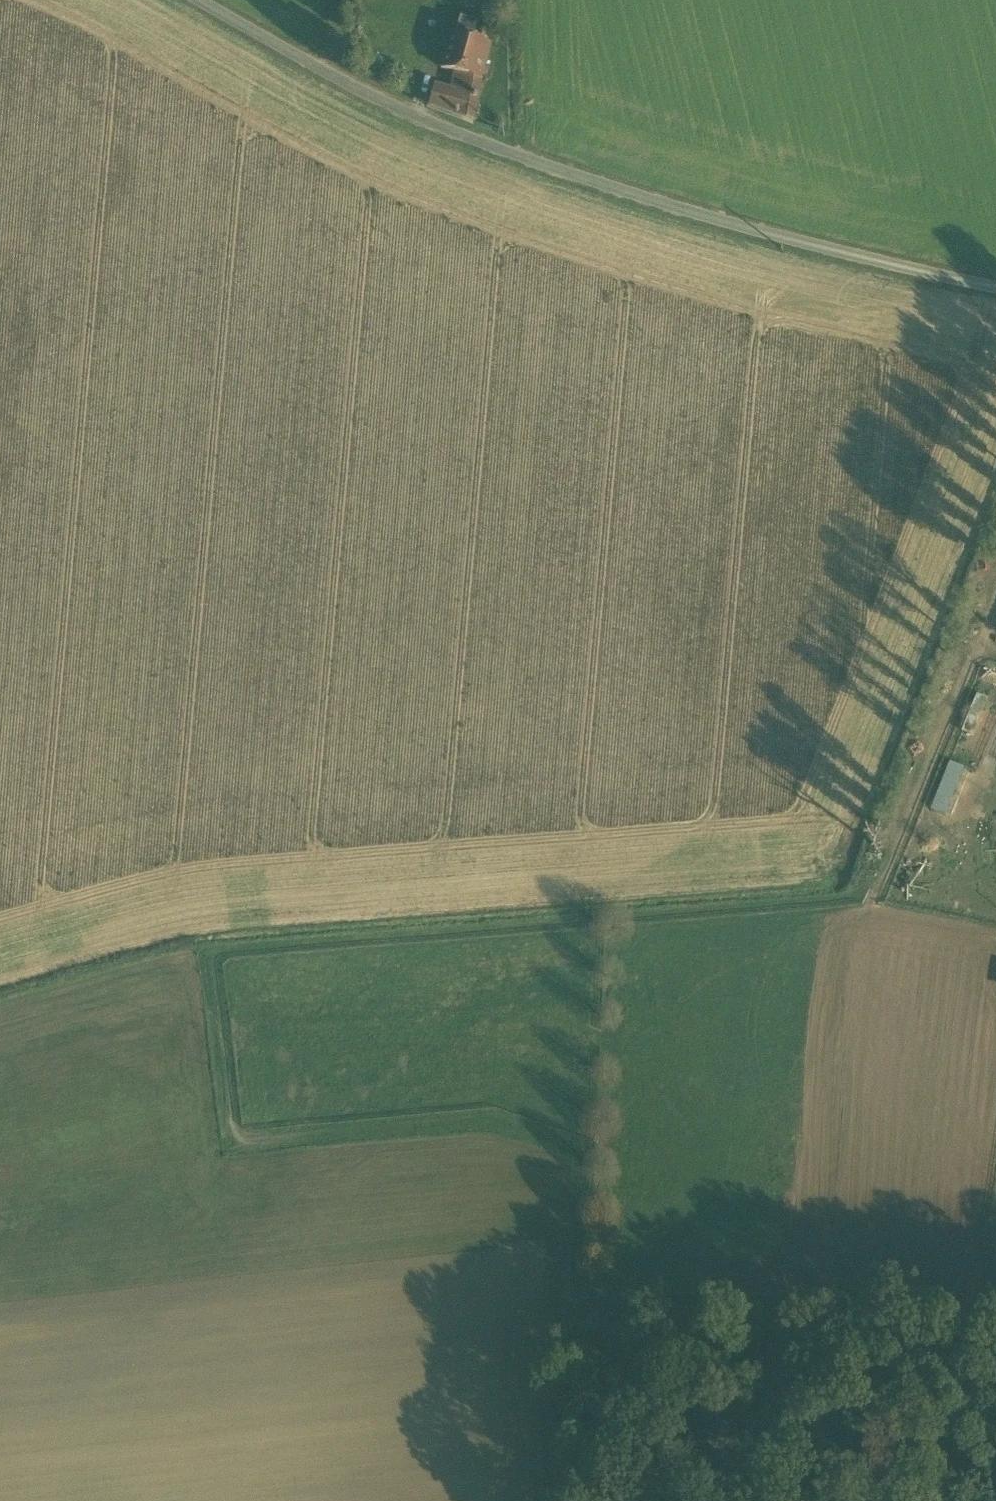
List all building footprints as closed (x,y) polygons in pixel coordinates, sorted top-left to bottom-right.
[(455,37),(481,44),(486,26),(460,19),(455,37)] [(456,73),(465,76),(481,79),(486,46),(481,44),(455,37),(450,36),(441,69),(456,73)] [(456,73),(454,83),(464,86),(465,76),(456,73)] [(478,100),(481,79),(465,76),(464,86),(454,83),(452,92),(478,100)] [(430,108),(473,124),(476,111),(478,100),(452,92),(436,88),(430,108)] [(960,734),(975,740),(990,702),(975,696),(960,734)] [(951,762),(931,809),(947,815),(966,769),(951,762)]
